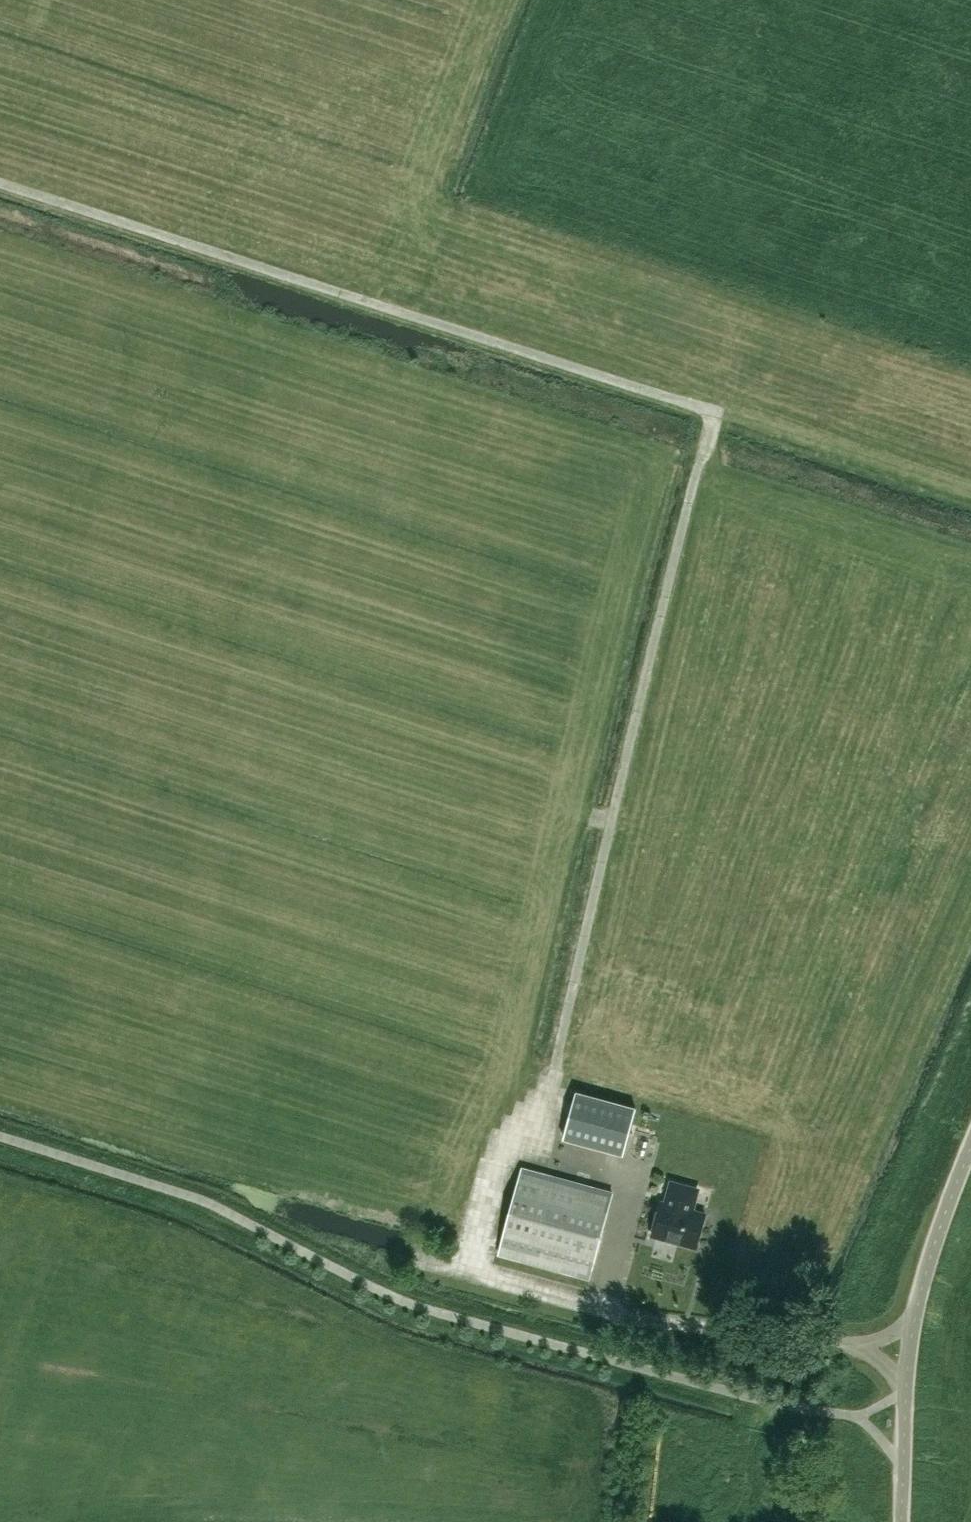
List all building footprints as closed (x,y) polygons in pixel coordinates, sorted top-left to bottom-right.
[(577,1092),(564,1138),(623,1154),(636,1108),(577,1092)] [(590,1277),(613,1193),(522,1168),(499,1252),(590,1277)] [(666,1203),(661,1201),(652,1234),(697,1246),(705,1213),(692,1210),(697,1188),(671,1181),(666,1203)]
